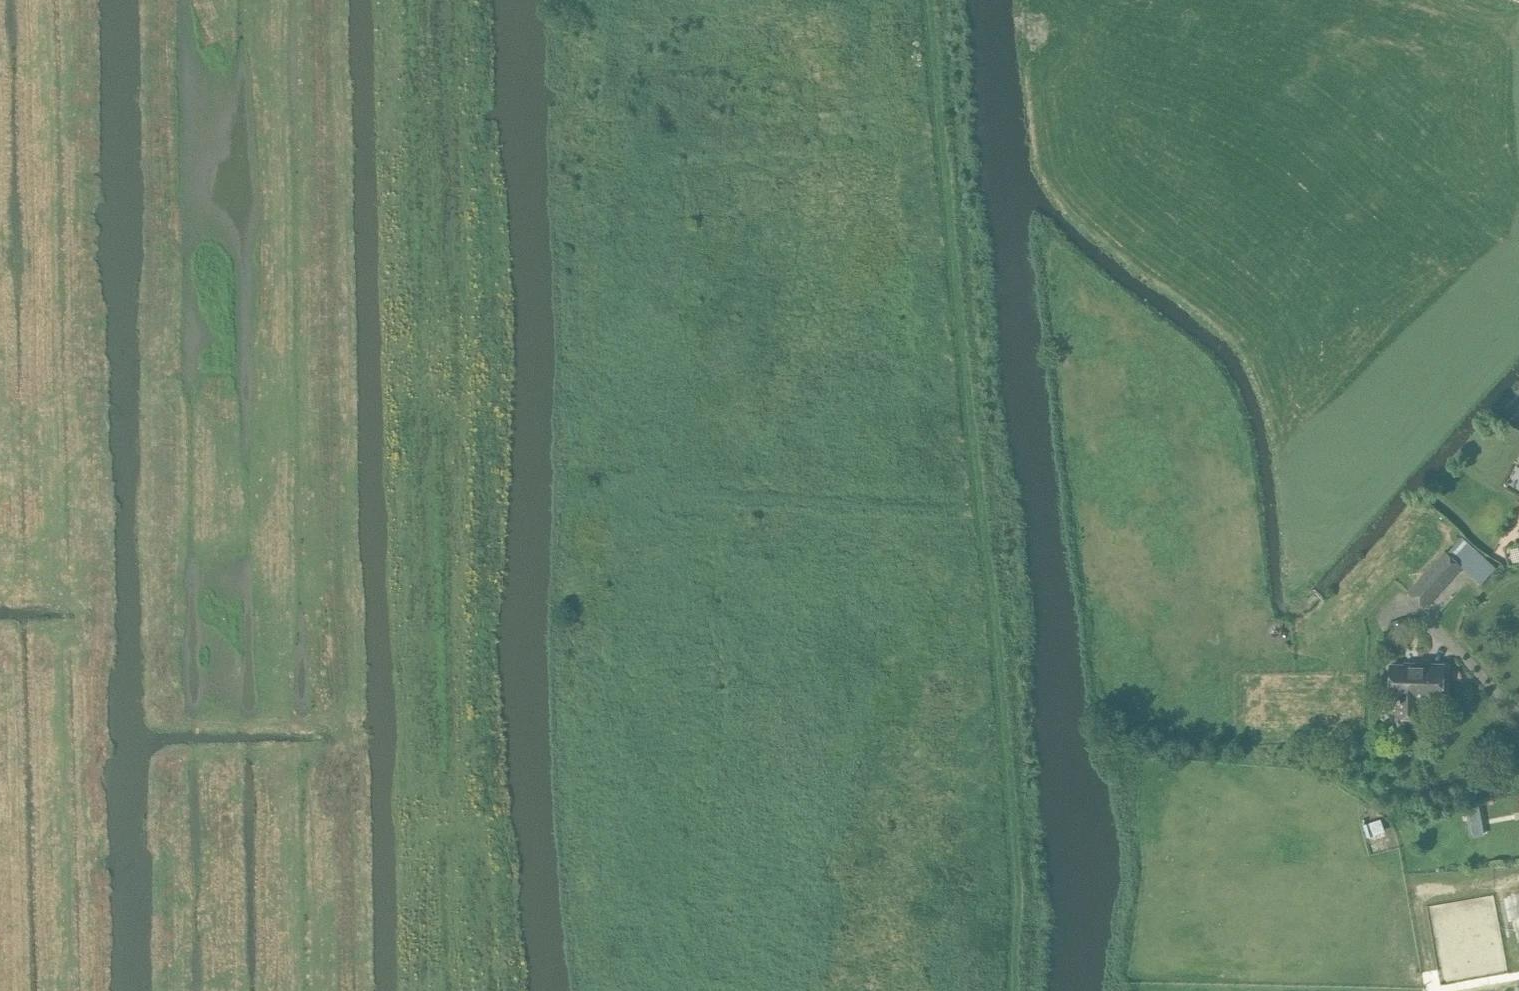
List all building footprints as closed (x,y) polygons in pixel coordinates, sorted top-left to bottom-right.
[(1446,552),(1409,591),(1425,606),(1462,567),(1447,553),(1446,552)] [(1444,665),(1433,665),(1405,664),(1405,665),(1390,664),(1389,697),(1397,698),(1396,718),(1419,719),(1420,698),(1443,699),(1444,665)] [(1467,820),(1470,837),(1484,835),(1481,822),(1480,818),(1467,820)] [(1381,819),(1363,825),(1367,838),(1385,832),(1381,819)]
